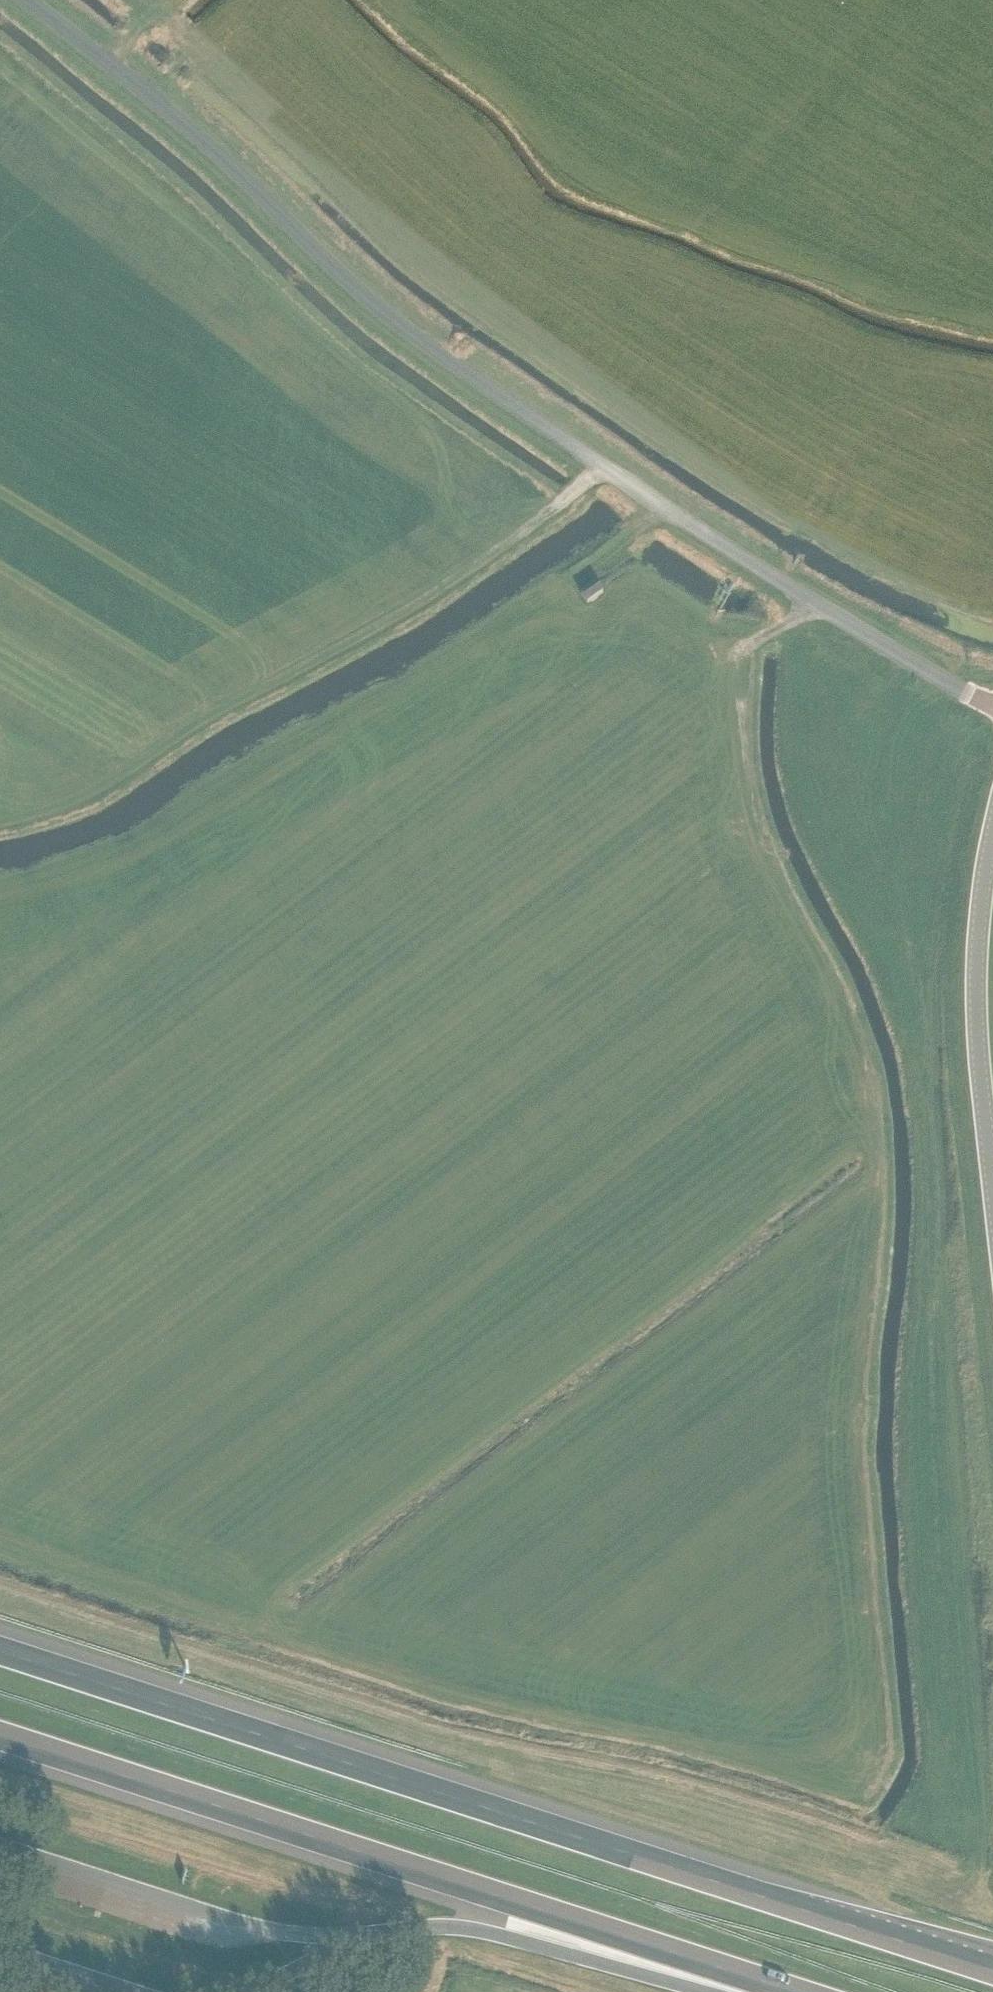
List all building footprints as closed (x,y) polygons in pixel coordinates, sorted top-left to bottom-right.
[(154,34),(149,45),(166,53),(170,42),(154,34)] [(581,595),(587,604),(603,593),(597,584),(581,595)]
